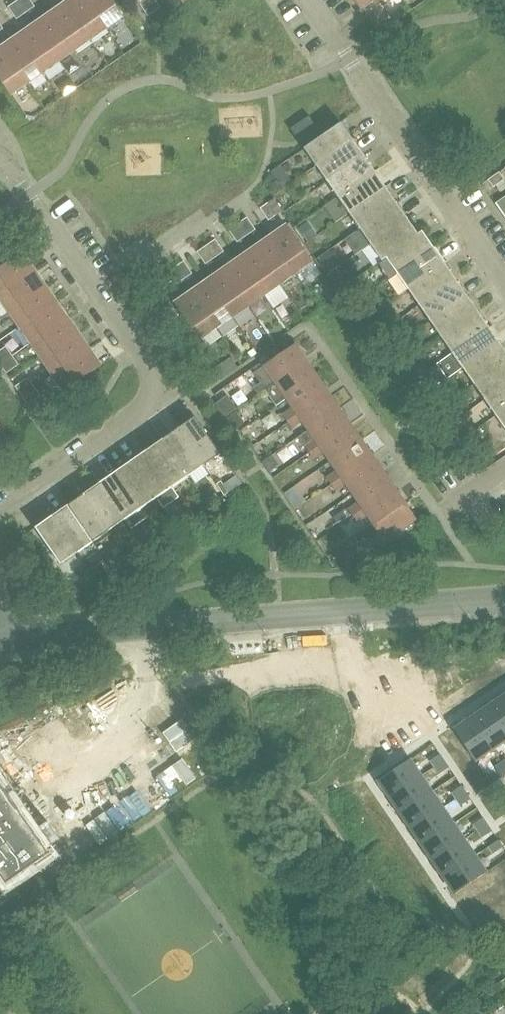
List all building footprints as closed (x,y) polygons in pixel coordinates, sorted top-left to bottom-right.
[(17,1),(26,13),(35,7),(30,0),(19,0),(17,1)] [(66,3),(92,40),(108,29),(88,0),(70,0),(66,3)] [(108,29),(124,18),(112,0),(88,0),(108,29)] [(143,8),(148,16),(161,8),(155,0),(154,0),(143,8)] [(362,8),(374,0),(355,0),(361,9),(362,8)] [(17,19),(26,13),(17,1),(8,7),(17,19)] [(92,40),(66,3),(50,14),(76,51),(92,40)] [(50,14),(34,25),(60,62),(76,51),(50,14)] [(44,74),(60,62),(34,25),(18,36),(44,74)] [(18,36),(1,47),(27,85),(44,74),(18,36)] [(27,85),(1,47),(0,48),(0,79),(11,96),(27,85)] [(317,126),(309,115),(290,128),(298,139),(317,126)] [(304,148),(316,166),(354,139),(342,122),(304,148)] [(365,155),(354,139),(316,166),(327,182),(365,155)] [(327,182),(338,197),(376,171),(365,155),(327,182)] [(338,197),(349,213),(387,186),(376,171),(338,197)] [(504,179),(499,172),(489,179),(494,186),(504,179)] [(289,177),(279,184),(281,187),(283,189),(292,182),(289,177)] [(360,229),(398,202),(387,186),(349,213),(360,229)] [(496,204),(504,217),(504,197),(496,204)] [(260,208),(269,220),(278,214),(270,201),(260,208)] [(360,229),(371,245),(409,218),(398,202),(360,229)] [(255,229),(247,217),(238,223),(246,236),(255,229)] [(382,261),(386,258),(420,234),(409,218),(371,245),(382,261)] [(308,222),(299,228),(308,242),(317,236),(308,222)] [(237,242),(246,236),(238,223),(229,230),(237,242)] [(313,262),(286,224),(270,235),(297,273),(313,262)] [(424,231),(420,234),(386,258),(397,273),(435,247),(424,231)] [(254,246),(281,284),(297,273),(270,235),(254,246)] [(215,239),(206,245),(214,258),(223,251),(215,239)] [(205,264),(214,258),(206,245),(197,252),(205,264)] [(254,246),(238,257),(265,296),(281,284),(254,246)] [(397,273),(409,290),(446,264),(435,247),(397,273)] [(336,250),(322,259),(329,271),(344,261),(336,250)] [(0,269),(0,293),(34,269),(23,253),(0,269)] [(265,296),(238,257),(222,268),(249,307),(265,296)] [(174,267),(182,279),(191,273),(183,261),(174,267)] [(419,305),(457,279),(446,264),(409,290),(419,305)] [(174,267),(165,273),(173,286),(182,279),(174,267)] [(249,307),(222,268),(206,279),(233,318),(249,307)] [(328,275),(337,289),(348,281),(339,268),(328,275)] [(8,312),(45,286),(34,269),(0,293),(0,300),(8,312)] [(360,278),(352,284),(354,287),(361,297),(369,291),(360,278)] [(233,318),(206,279),(190,291),(216,329),(233,318)] [(468,294),(457,279),(419,305),(430,321),(468,294)] [(56,302),(45,286),(8,312),(19,328),(56,302)] [(331,287),(324,293),(331,303),(338,297),(341,295),(333,286),(331,287)] [(190,291),(173,302),(199,341),(216,329),(190,291)] [(372,295),(365,300),(374,312),(375,312),(382,307),(373,294),(372,295)] [(430,321),(441,337),(479,311),(468,294),(430,321)] [(19,328),(30,344),(68,318),(56,302),(19,328)] [(490,327),(479,311),(441,337),(452,353),(490,327)] [(30,344),(41,360),(79,334),(68,318),(30,344)] [(452,353),(463,369),(501,342),(490,327),(452,353)] [(41,360),(53,376),(90,350),(79,334),(41,360)] [(501,342),(463,369),(475,385),(504,364),(504,348),(501,342)] [(264,391),(265,391),(307,362),(296,345),(255,373),(262,383),(255,388),(259,394),(264,391)] [(0,351),(0,363),(1,364),(13,355),(7,347),(0,351)] [(254,349),(248,353),(251,358),(257,354),(254,349)] [(90,350),(53,376),(64,392),(101,366),(90,350)] [(19,364),(13,355),(1,364),(7,373),(19,364)] [(419,355),(411,361),(418,372),(427,366),(419,355)] [(319,378),(307,362),(265,391),(276,407),(288,399),(319,378)] [(485,400),(504,386),(504,364),(475,385),(485,400)] [(16,387),(23,396),(35,387),(29,378),(16,387)] [(330,394),(319,378),(288,399),(296,409),(283,418),(286,423),(330,394)] [(496,416),(504,410),(504,386),(485,400),(496,416)] [(41,396),(35,387),(23,396),(29,405),(41,396)] [(311,430),(341,410),(330,394),(286,423),(291,429),(304,420),(311,430)] [(227,396),(216,404),(225,417),(237,409),(227,396)] [(352,425),(341,410),(311,430),(318,441),(305,449),(308,454),(352,425)] [(496,416),(504,429),(504,410),(496,416)] [(237,411),(226,419),(234,431),(239,428),(245,423),(237,411)] [(221,454),(195,417),(178,429),(204,466),(221,454)] [(313,461),(325,452),(332,462),(362,441),(352,425),(308,454),(313,461)] [(162,440),(188,477),(204,466),(178,429),(162,440)] [(188,477),(162,440),(147,451),(173,488),(188,477)] [(374,457),(362,441),(332,462),(340,473),(327,482),(331,487),(374,457)] [(173,488),(147,451),(131,461),(157,499),(173,488)] [(272,456),(263,462),(270,472),(279,465),(272,456)] [(347,483),(354,493),(385,473),(374,457),(331,487),(334,493),(347,483)] [(157,499),(131,461),(115,473),(141,510),(157,499)] [(99,484),(125,521),(141,510),(115,473),(99,484)] [(395,489),(385,473),(354,493),(361,503),(348,512),(352,518),(395,489)] [(223,485),(228,492),(242,483),(238,478),(236,476),(224,484),(223,485)] [(125,521),(99,484),(83,495),(109,532),(125,521)] [(212,488),(202,496),(210,506),(220,499),(212,488)] [(356,524),(369,515),(374,522),(369,526),(371,529),(407,505),(395,489),(352,518),(356,524)] [(67,505),(93,543),(109,532),(83,495),(67,505)] [(93,543),(67,505),(52,516),(78,554),(93,543)] [(417,520),(407,505),(371,529),(382,545),(417,520)] [(35,528),(61,565),(78,554),(52,516),(35,528)] [(153,534),(141,541),(147,551),(159,544),(153,534)] [(348,566),(357,560),(350,550),(340,556),(348,566)] [(94,577),(88,582),(94,592),(101,588),(94,577)] [(487,707),(504,733),(504,699),(503,696),(487,707)] [(471,718),(493,749),(504,741),(504,733),(487,707),(471,718)] [(471,718),(454,729),(476,761),(493,749),(471,718)] [(440,754),(430,761),(435,767),(445,760),(440,754)] [(410,759),(379,781),(390,797),(422,776),(410,759)] [(445,760),(435,767),(439,774),(449,767),(445,760)] [(495,767),(502,777),(504,775),(504,768),(502,762),(495,767)] [(422,776),(390,797),(401,813),(432,792),(422,776)] [(462,786),(452,792),(456,799),(466,792),(462,786)] [(3,887),(45,858),(0,792),(0,883),(3,887)] [(432,792),(401,813),(412,829),(443,808),(432,792)] [(466,792),(456,799),(461,806),(471,799),(466,792)] [(443,808),(412,829),(423,845),(454,824),(443,808)] [(483,817),(473,824),(478,831),(488,824),(483,817)] [(454,824),(423,845),(433,861),(465,840),(454,824)] [(488,824),(478,831),(482,837),(492,831),(488,824)] [(465,840),(433,861),(444,877),(476,855),(465,840)] [(499,840),(489,847),(493,853),(503,847),(499,840)] [(476,855),(444,877),(455,894),(487,872),(476,855)]
